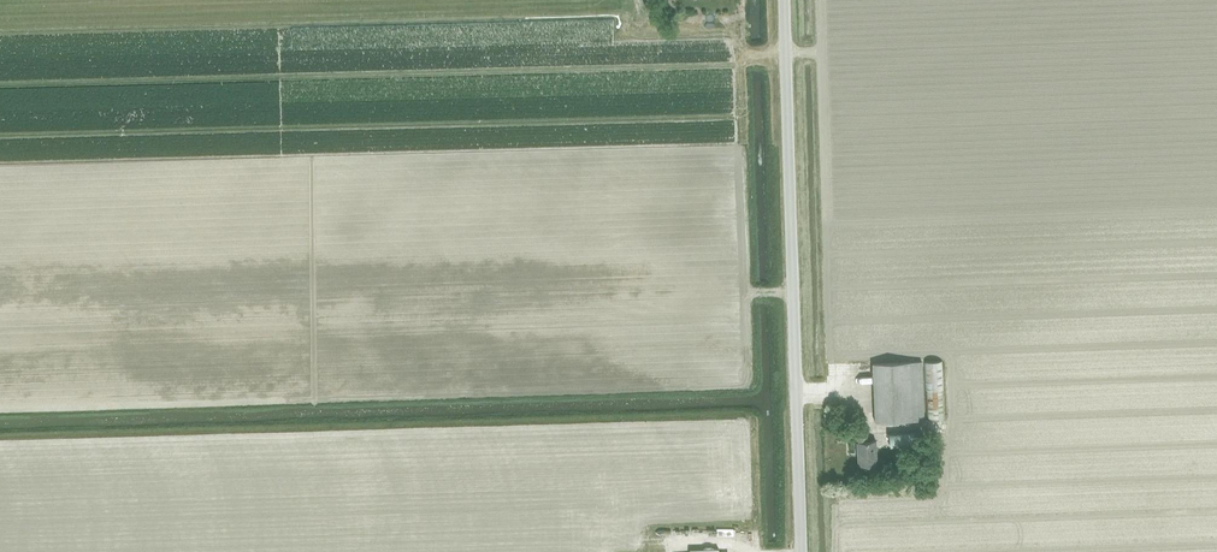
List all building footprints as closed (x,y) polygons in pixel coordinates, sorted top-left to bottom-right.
[(927,418),(945,417),(946,417),(943,360),(924,361),(927,418)] [(911,363),(875,365),(877,424),(914,422),(911,363)] [(921,445),(920,431),(889,433),(889,446),(921,445)] [(860,466),(878,466),(877,442),(859,442),(860,466)]
